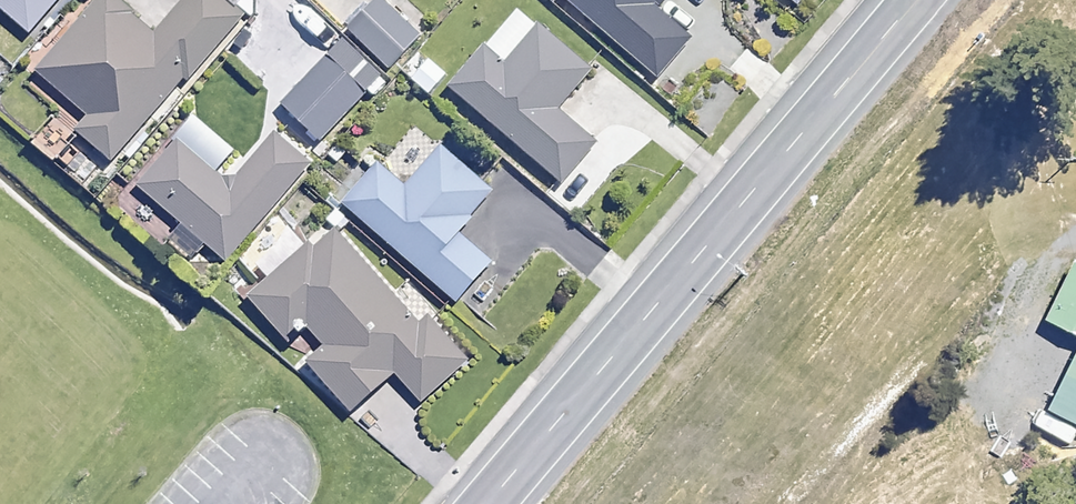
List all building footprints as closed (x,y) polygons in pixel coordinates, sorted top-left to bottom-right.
[(25,28),(52,0),(0,0),(0,5),(25,28)] [(85,112),(71,128),(107,159),(140,121),(136,117),(229,10),(218,0),(180,0),(154,29),(120,0),(96,0),(35,70),(85,112)] [(378,0),(370,0),(343,27),(378,62),(409,30),(378,0)] [(627,76),(669,34),(635,0),(551,0),(627,76)] [(594,73),(539,25),(503,66),(482,47),(449,85),(561,182),(595,144),(559,113),(594,73)] [(271,106),(304,138),(353,87),(320,55),(271,106)] [(447,75),(427,56),(409,75),(428,94),(447,75)] [(173,140),(133,187),(213,255),(294,159),(266,135),(224,183),(173,140)] [(365,163),(331,199),(440,300),(477,260),(448,234),(461,220),(453,212),(474,189),(429,147),(392,187),(365,163)] [(403,324),(330,224),(242,288),(276,334),(310,310),(329,336),(299,358),(332,404),(379,370),(395,393),(445,356),(415,315),(403,324)] [(1020,314),(1075,344),(1075,265),(1053,253),(1020,314)]
